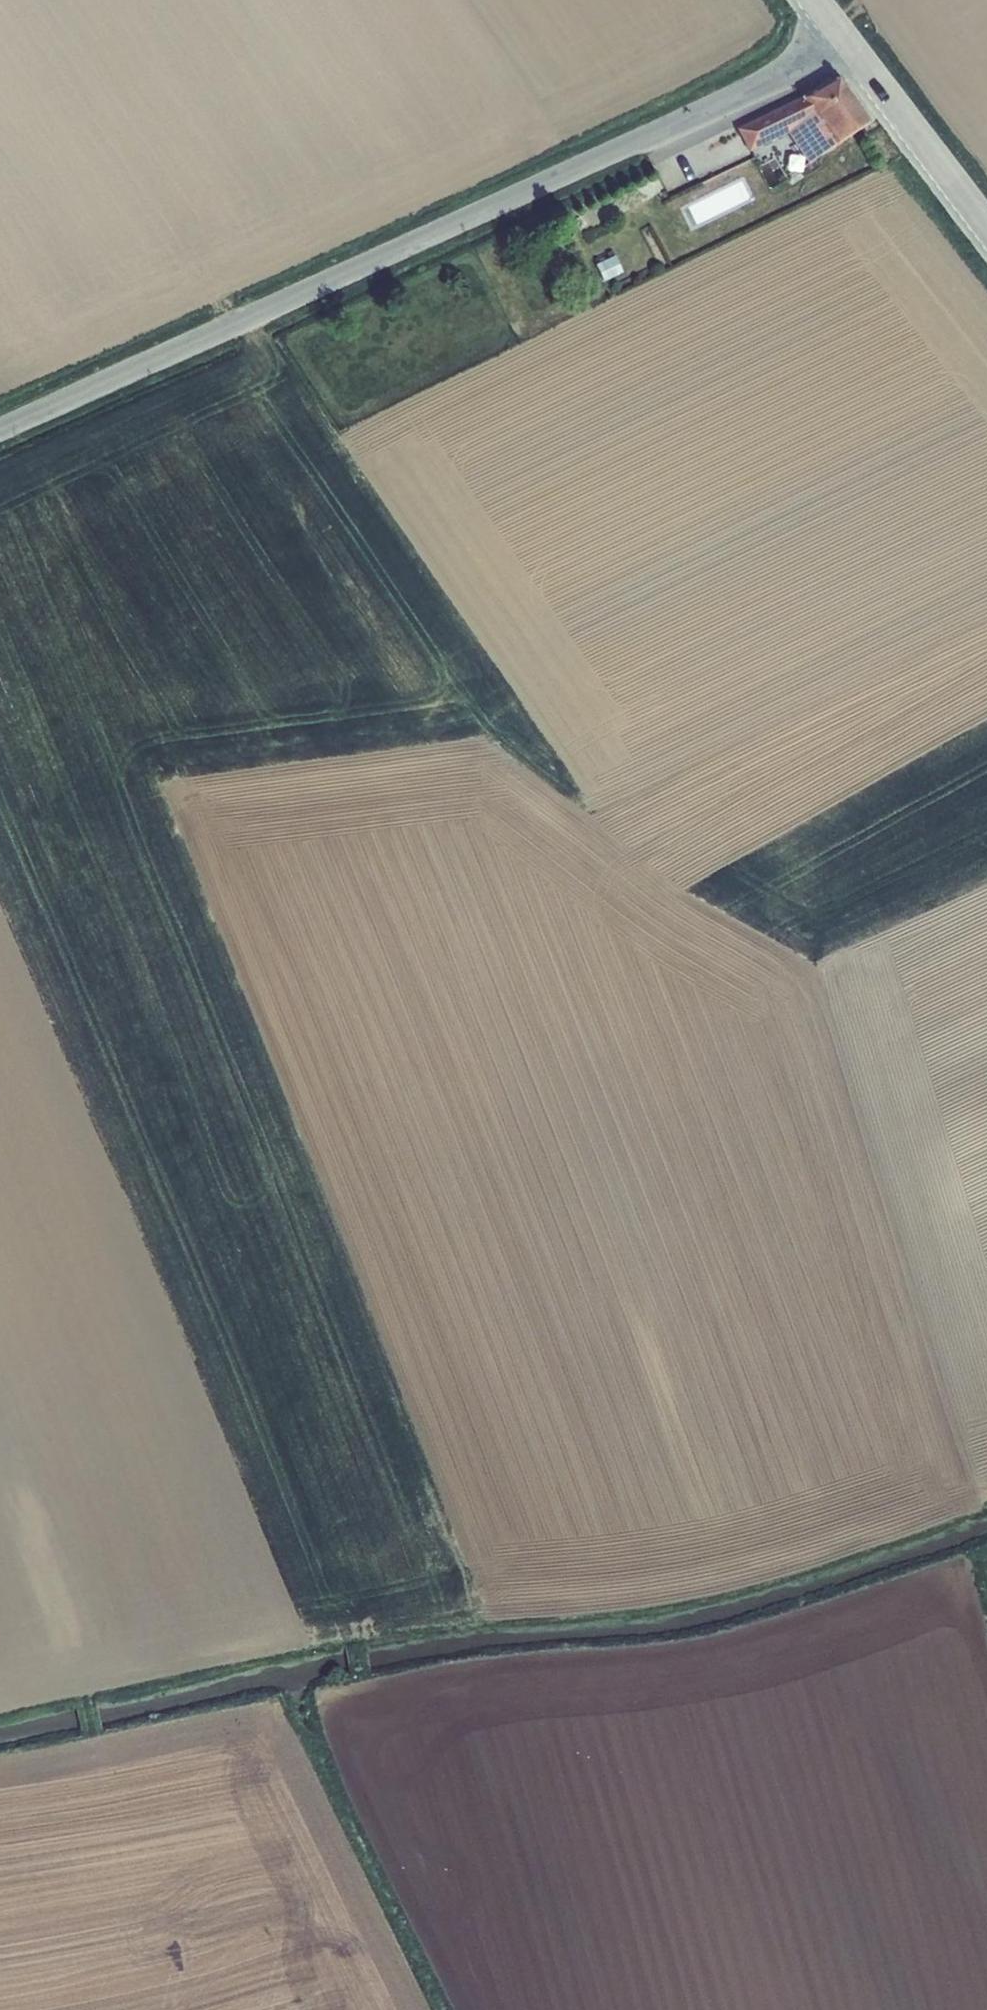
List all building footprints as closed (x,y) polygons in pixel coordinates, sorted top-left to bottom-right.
[(738,131),(749,152),(786,135),(807,164),(868,124),(840,83),(831,82),(801,100),(738,131)] [(686,148),(652,169),(669,196),(703,175),(686,148)] [(742,180),(679,208),(688,229),(752,201),(742,180)] [(595,265),(602,282),(621,274),(613,257),(595,265)]
